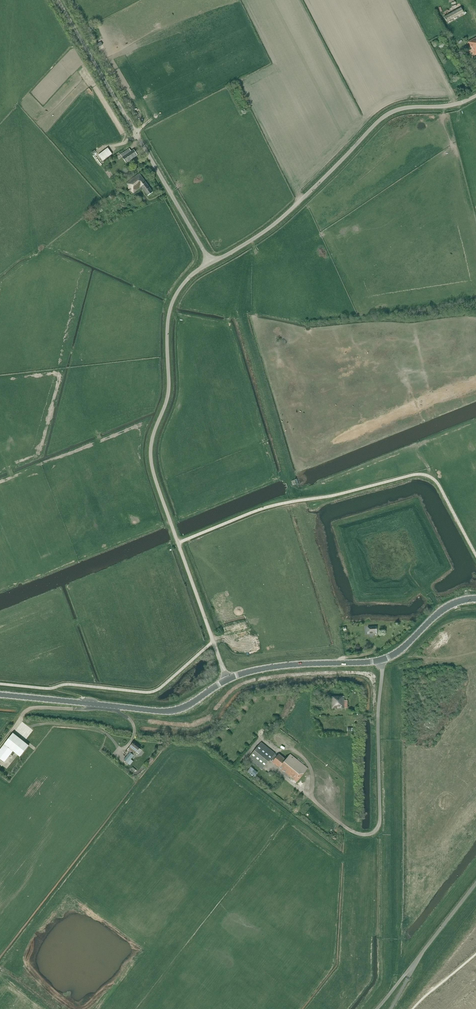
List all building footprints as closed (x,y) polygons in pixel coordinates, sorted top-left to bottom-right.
[(456,10),(444,17),(447,22),(464,12),(461,7),(461,8),(460,7),(456,10)] [(469,45),(475,55),(475,54),(475,38),(468,42),(468,43),(467,44),(468,46),(469,45)] [(129,148),(121,154),(126,163),(137,156),(134,150),(131,152),(129,148)] [(106,150),(98,155),(102,161),(110,155),(106,150)] [(139,174),(127,183),(129,186),(129,187),(128,188),(129,189),(128,191),(129,192),(132,190),(134,192),(141,187),(148,196),(153,192),(139,174)] [(344,697),(332,697),(332,709),(348,708),(348,701),(344,701),(344,697)] [(0,749),(0,758),(5,762),(13,752),(20,757),(29,746),(13,734),(4,745),(0,749)] [(293,766),(304,774),(308,769),(290,755),(286,760),(279,755),(277,757),(274,755),(276,753),(262,742),(248,758),(262,770),(270,760),(273,762),(273,763),(287,774),(293,766)] [(130,752),(124,760),(128,763),(130,765),(134,761),(131,759),(134,756),(137,752),(139,754),(142,751),(140,749),(139,749),(141,747),(137,744),(136,746),(133,744),(128,750),(130,752)] [(293,766),(287,774),(298,782),(304,774),(293,766)]
